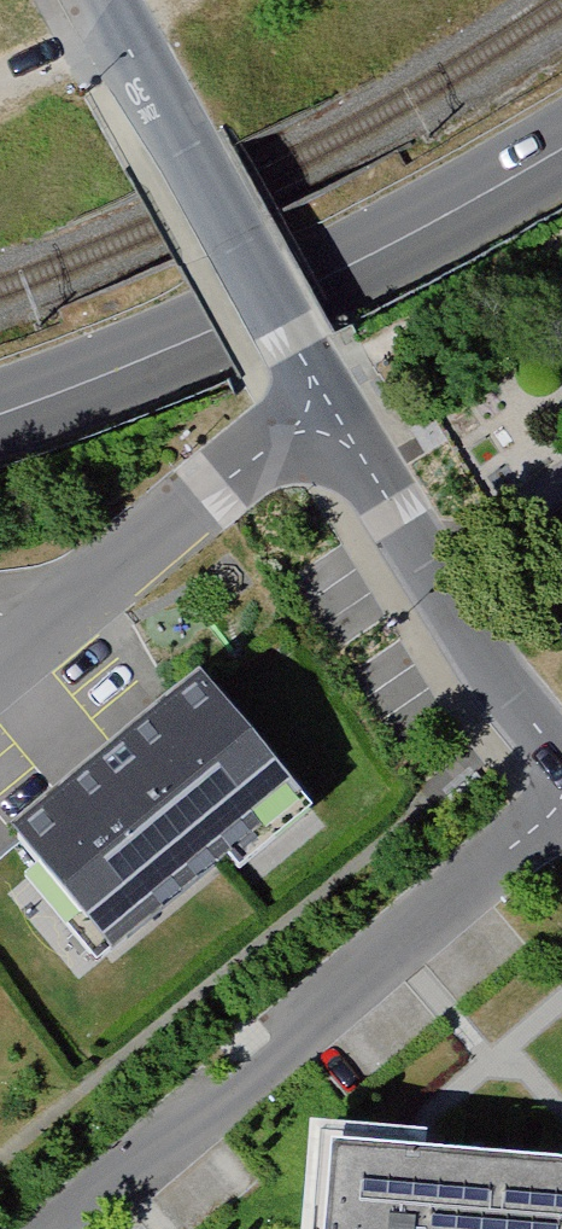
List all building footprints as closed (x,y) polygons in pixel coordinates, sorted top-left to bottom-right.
[(304,801),(207,687),(185,705),(92,784),(9,853),(106,967),(304,801)] [(325,1228),(561,1228),(561,1164),(425,1150),(334,1140),(325,1228)]
